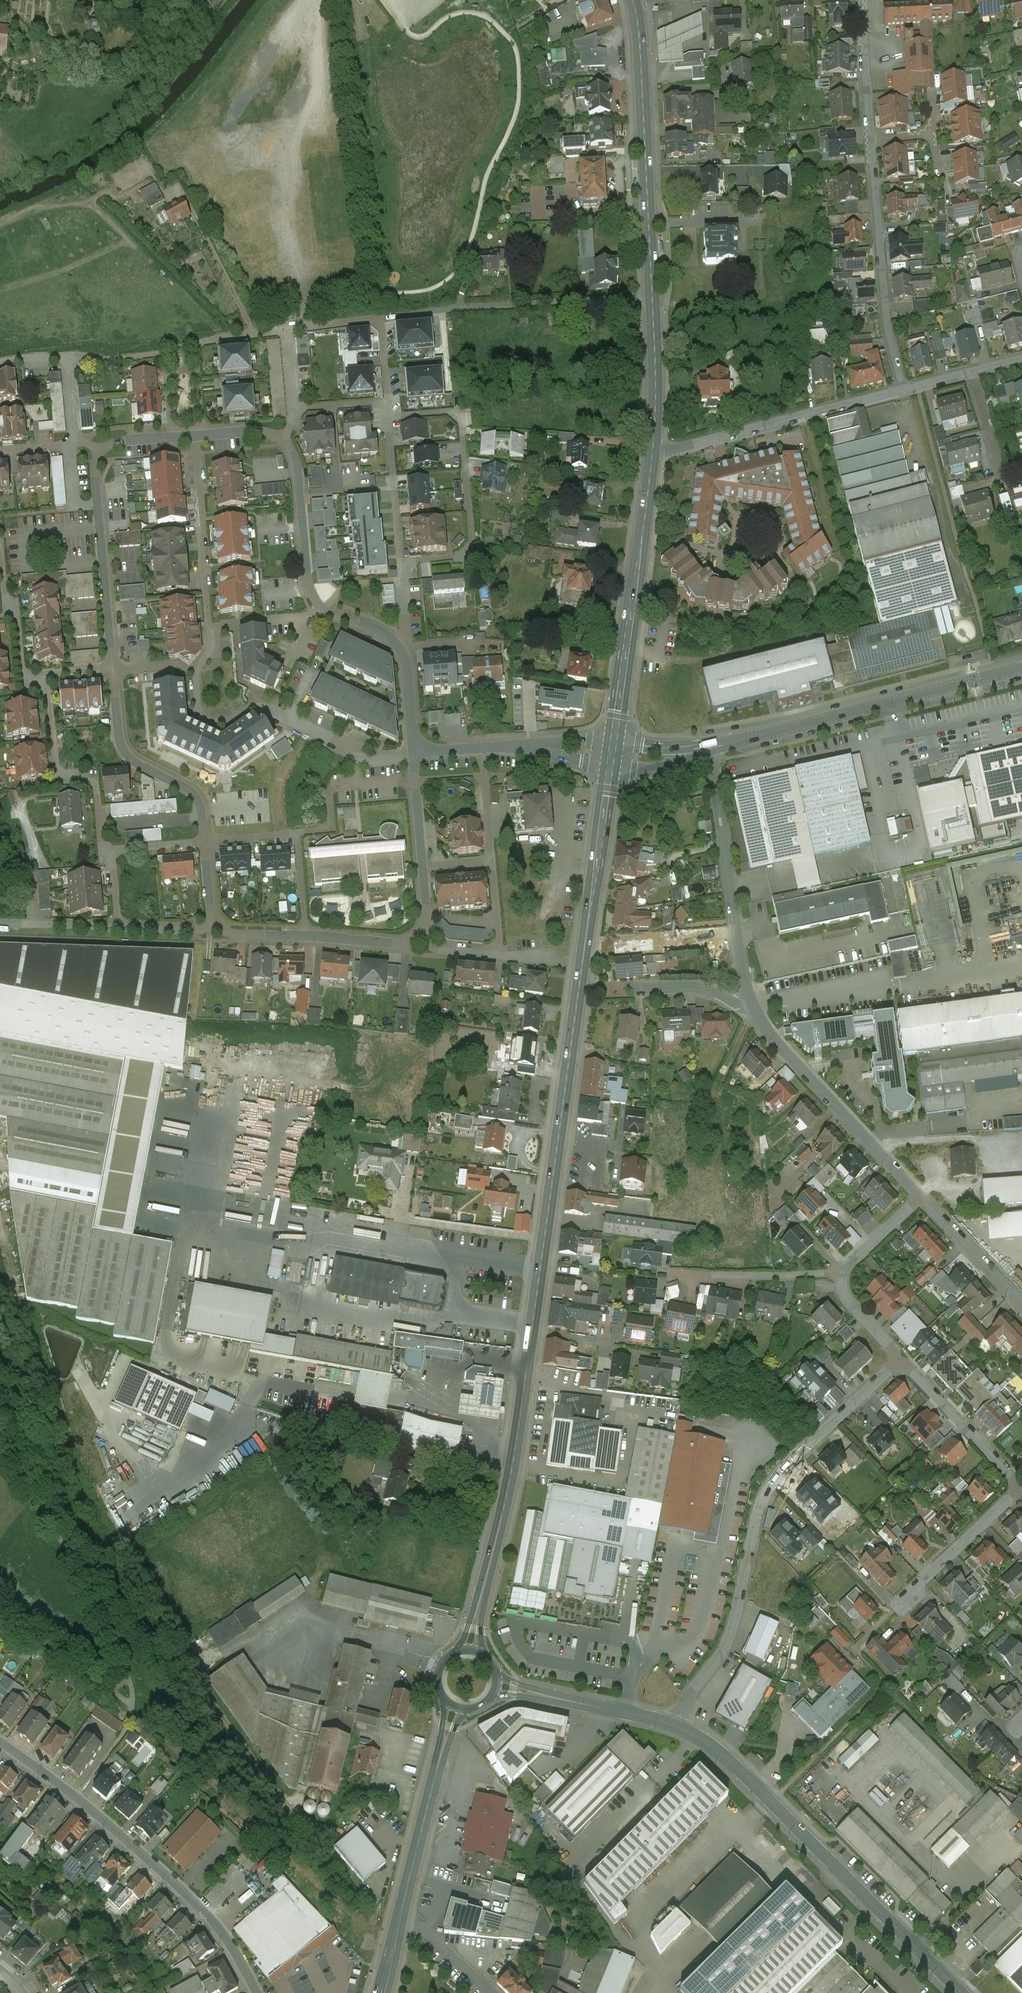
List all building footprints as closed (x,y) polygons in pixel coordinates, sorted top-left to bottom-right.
[(579,3),(581,7),(576,9),(577,12),(576,12),(576,16),(577,18),(578,20),(579,22),(580,23),(581,23),(583,27),(584,29),(588,27),(588,28),(611,20),(604,0),(588,0),(579,3)] [(957,8),(963,8),(964,14),(973,13),(971,0),(956,0),(957,8)] [(979,6),(980,8),(978,9),(979,13),(981,14),(981,16),(987,14),(988,17),(999,15),(998,9),(996,0),(978,0),(979,6)] [(1012,1),(1015,20),(1021,18),(1021,0),(1018,0),(1012,1)] [(846,2),(829,3),(830,27),(847,26),(846,2)] [(949,2),(928,3),(929,23),(930,23),(950,22),(949,2)] [(928,3),(883,6),(884,25),(920,23),(929,23),(928,3)] [(801,4),(781,6),(782,22),(802,20),(801,4)] [(739,13),(714,14),(715,34),(726,34),(740,33),(739,13)] [(674,62),(684,57),(683,47),(704,36),(702,15),(657,36),(660,68),(674,67),(674,62)] [(99,21),(92,20),(92,24),(89,27),(88,33),(91,36),(90,42),(97,43),(98,37),(101,34),(101,28),(99,25),(99,21)] [(911,37),(904,37),(906,72),(906,74),(924,73),(933,72),(930,23),(929,23),(920,23),(921,37),(911,38),(911,37)] [(803,28),(792,29),(792,36),(798,36),(798,40),(804,40),(803,28)] [(0,29),(0,52),(6,52),(8,31),(8,30),(0,29)] [(1013,33),(1015,40),(1021,38),(1021,31),(1013,33)] [(726,34),(715,34),(716,52),(727,51),(726,34)] [(851,35),(839,36),(840,46),(852,46),(851,35)] [(595,37),(574,44),(574,55),(581,55),(582,68),(605,67),(604,53),(596,52),(595,37)] [(530,38),(525,40),(529,49),(534,47),(530,38)] [(844,52),(844,48),(828,49),(828,61),(847,61),(847,52),(844,52)] [(553,62),(568,61),(567,50),(553,50),(553,62)] [(703,54),(689,55),(684,57),(674,62),(674,67),(674,70),(692,69),(704,68),(703,54)] [(847,61),(828,61),(828,73),(848,72),(847,61)] [(50,78),(57,75),(53,62),(46,65),(50,78)] [(750,62),(732,63),(733,85),(752,83),(750,62)] [(546,64),(535,66),(541,89),(551,87),(546,64)] [(704,68),(692,69),(693,81),(705,80),(704,68)] [(906,74),(906,72),(893,73),(894,90),(908,89),(925,87),(924,73),(906,74)] [(963,75),(942,77),(943,90),(965,88),(963,75)] [(608,88),(586,90),(587,91),(575,92),(576,102),(585,101),(585,105),(588,107),(588,116),(610,114),(609,105),(611,103),(611,99),(608,97),(608,88)] [(965,88),(943,90),(945,104),(966,102),(965,88)] [(908,89),(894,90),(894,97),(908,96),(908,89)] [(850,93),(831,94),(833,122),(852,120),(850,93)] [(705,99),(684,100),(685,123),(693,122),(706,122),(706,121),(705,108),(705,99)] [(684,100),(664,100),(665,124),(685,123),(684,100)] [(904,101),(880,103),(881,115),(905,113),(904,101)] [(905,113),(881,115),(882,127),(906,125),(905,113)] [(978,113),(952,115),(953,126),(951,126),(952,133),(953,133),(954,144),(981,141),(978,113)] [(535,117),(532,115),(527,125),(532,125),(535,117)] [(706,122),(693,122),(694,136),(714,136),(714,120),(706,121),(706,122)] [(610,124),(589,125),(590,139),(591,145),(591,146),(612,145),(611,135),(610,124)] [(836,129),(819,131),(820,139),(828,138),(837,138),(836,129)] [(1003,151),(1021,144),(1018,135),(1000,142),(1003,151)] [(837,138),(828,138),(830,158),(854,156),(853,136),(837,138)] [(685,137),(666,137),(667,158),(686,157),(685,137)] [(584,139),(562,141),(563,152),(565,152),(582,151),(585,151),(585,145),(591,145),(590,139),(584,140),(584,139)] [(896,150),(884,151),(885,165),(906,163),(905,149),(896,150)] [(776,164),(776,153),(759,153),(759,163),(776,164)] [(975,154),(953,156),(955,170),(976,168),(975,154)] [(562,158),(550,159),(551,177),(564,176),(562,158)] [(1007,164),(1010,175),(1007,179),(1020,187),(1021,183),(1021,161),(1007,164)] [(906,163),(885,165),(886,178),(908,177),(906,163)] [(603,164),(580,166),(583,208),(597,207),(597,203),(605,203),(605,200),(606,199),(607,198),(607,197),(606,195),(605,194),(603,173),(605,172),(605,170),(605,169),(605,168),(603,167),(603,164)] [(976,168),(955,170),(956,184),(977,182),(976,168)] [(716,172),(701,172),(702,196),(717,196),(716,180),(719,180),(719,173),(716,173),(716,172)] [(856,177),(839,178),(841,202),(846,202),(857,201),(858,201),(858,200),(857,200),(856,187),(857,187),(856,177)] [(785,179),(766,179),(766,188),(770,188),(770,197),(785,197),(785,179)] [(139,192),(145,202),(150,200),(161,194),(155,183),(139,192)] [(751,201),(751,188),(741,188),(741,201),(751,201)] [(161,194),(150,200),(154,207),(165,201),(161,194)] [(904,197),(886,199),(888,219),(905,217),(905,210),(904,198),(904,197)] [(916,197),(904,198),(905,210),(917,209),(917,204),(916,197)] [(966,199),(959,200),(959,201),(951,203),(955,220),(977,215),(974,199),(967,200),(966,199)] [(150,200),(145,202),(149,210),(154,207),(150,200)] [(857,201),(846,202),(847,216),(859,215),(857,201)] [(182,202),(163,212),(171,226),(189,216),(182,202)] [(1013,207),(1015,216),(1021,215),(1021,204),(1013,207)] [(997,211),(986,214),(989,223),(999,221),(997,211)] [(1007,219),(1011,234),(1021,231),(1021,215),(1015,216),(1007,219)] [(840,217),(823,218),(823,226),(840,224),(840,217)] [(989,223),(990,228),(993,239),(1011,234),(1007,219),(999,221),(989,223)] [(860,225),(845,226),(846,236),(837,236),(837,245),(846,244),(846,245),(862,243),(860,225)] [(990,228),(976,232),(979,245),(994,241),(994,242),(994,241),(993,239),(990,228)] [(592,232),(578,233),(580,260),(578,260),(579,274),(590,273),(590,277),(589,278),(590,291),(603,290),(603,287),(615,287),(615,272),(618,271),(618,262),(594,263),(594,259),(592,232)] [(726,232),(712,232),(712,233),(704,233),(704,245),(705,245),(705,254),(705,255),(703,256),(703,257),(703,258),(703,261),(703,262),(704,262),(705,264),(706,264),(706,265),(722,264),(722,272),(734,271),(733,264),(736,264),(735,252),(733,252),(732,244),(737,244),(737,243),(743,242),(743,232),(736,233),(736,232),(726,232)] [(907,239),(890,241),(892,261),(909,259),(908,256),(908,246),(907,239)] [(994,241),(979,245),(981,252),(996,248),(994,242),(994,241)] [(920,245),(908,246),(908,256),(921,255),(921,247),(920,245)] [(979,245),(971,247),(973,254),(981,252),(979,245)] [(497,255),(480,256),(480,272),(498,271),(498,264),(505,263),(505,252),(496,252),(497,255)] [(863,255),(843,257),(844,272),(844,274),(851,273),(864,272),(863,255)] [(1007,265),(978,272),(983,290),(1011,284),(1007,265)] [(851,273),(844,274),(844,272),(833,273),(834,282),(847,281),(851,280),(851,273)] [(910,279),(893,281),(895,301),(915,299),(914,290),(922,290),(921,281),(914,281),(914,279),(910,280),(910,279)] [(834,282),(829,282),(829,289),(848,287),(847,281),(834,282)] [(469,286),(464,283),(459,294),(465,296),(469,286)] [(861,285),(848,287),(850,307),(866,306),(865,301),(874,301),(872,283),(871,284),(871,285),(861,286),(861,285)] [(965,284),(955,287),(957,306),(969,302),(965,284)] [(928,303),(912,305),(913,318),(929,313),(928,303)] [(1003,327),(1009,350),(1021,346),(1021,326),(1021,322),(1003,327)] [(408,326),(395,327),(397,356),(434,353),(432,324),(418,325),(418,323),(408,324),(408,326)] [(831,339),(831,329),(810,330),(811,342),(823,341),(824,348),(835,347),(835,338),(831,339)] [(368,330),(348,332),(349,353),(370,351),(368,330)] [(973,333),(955,338),(961,361),(979,357),(973,333)] [(940,334),(931,336),(932,342),(930,342),(932,351),(935,362),(947,359),(940,334)] [(923,336),(907,341),(910,353),(926,348),(923,336)] [(280,341),(267,342),(274,420),(287,418),(280,341)] [(867,341),(858,342),(860,357),(868,356),(867,341)] [(858,342),(849,343),(851,358),(860,357),(858,342)] [(250,348),(218,351),(220,378),(226,378),(238,377),(252,375),(250,348)] [(926,348),(910,353),(915,374),(932,370),(926,348)] [(311,366),(310,354),(299,355),(300,367),(311,366)] [(830,361),(812,363),(814,384),(832,382),(830,361)] [(878,363),(873,365),(873,367),(863,369),(868,386),(883,382),(879,365),(878,365),(878,363)] [(372,368),(347,371),(349,396),(374,393),(372,368)] [(418,372),(404,373),(407,403),(445,400),(443,370),(429,371),(429,369),(418,370),(418,372)] [(863,369),(853,372),(853,370),(848,371),(848,373),(852,390),(868,386),(863,369)] [(154,371),(134,373),(135,381),(136,382),(137,387),(135,388),(136,394),(156,393),(154,371)] [(16,400),(15,394),(18,393),(16,382),(15,372),(4,373),(4,374),(0,374),(0,402),(16,400)] [(727,374),(707,375),(708,379),(698,380),(698,392),(700,392),(701,402),(728,401),(728,400),(732,400),(732,385),(727,385),(727,374)] [(238,377),(226,378),(226,380),(226,381),(226,388),(227,388),(227,391),(239,390),(238,377)] [(1015,389),(1014,385),(995,389),(998,401),(1017,397),(1017,398),(1019,397),(1021,409),(1021,387),(1015,389)] [(90,386),(78,387),(79,399),(91,398),(90,386)] [(227,391),(221,392),(224,419),(256,416),(253,389),(239,390),(227,391)] [(137,395),(139,418),(162,417),(160,393),(137,395)] [(802,396),(792,399),(794,404),(804,402),(802,396)] [(961,398),(936,405),(941,422),(954,419),(955,420),(966,417),(961,398)] [(697,411),(698,401),(685,401),(685,411),(697,411)] [(896,427),(881,431),(882,435),(870,438),(863,410),(826,420),(830,435),(829,435),(843,494),(844,493),(848,507),(848,509),(849,508),(851,520),(915,503),(912,491),(896,427)] [(0,414),(0,442),(23,440),(23,437),(25,434),(24,419),(22,419),(21,413),(0,414)] [(369,418),(349,420),(345,424),(344,424),(345,436),(347,456),(370,454),(370,451),(377,450),(375,437),(370,438),(369,418)] [(53,422),(39,424),(40,431),(54,429),(54,427),(53,422)] [(324,422),(317,422),(317,423),(307,424),(308,431),(300,440),(308,447),(308,456),(314,455),(315,459),(332,458),(331,454),(334,453),(333,441),(332,434),(331,422),(324,422)] [(426,423),(402,425),(404,442),(424,440),(423,433),(426,433),(426,423)] [(942,426),(933,429),(937,443),(946,440),(942,426)] [(574,435),(560,434),(558,443),(567,444),(573,444),(574,435)] [(495,436),(482,435),(480,454),(494,455),(495,440),(495,436)] [(524,438),(510,437),(510,441),(509,456),(523,456),(524,438)] [(946,440),(937,443),(939,450),(944,448),(952,446),(950,439),(946,440)] [(952,446),(944,448),(950,467),(950,468),(963,464),(964,464),(964,462),(980,458),(975,440),(952,446)] [(588,445),(573,444),(567,444),(567,453),(573,454),(572,467),(586,468),(588,445)] [(944,448),(939,450),(944,469),(950,467),(944,448)] [(437,451),(415,453),(416,467),(438,465),(437,451)] [(775,452),(750,459),(745,456),(741,453),(735,452),(733,463),(697,473),(696,477),(698,477),(696,486),(695,486),(693,496),(695,496),(694,505),(692,505),(691,515),(692,515),(691,524),(690,524),(688,534),(690,534),(689,538),(688,538),(687,539),(716,543),(717,537),(718,537),(723,543),(730,537),(725,530),(719,534),(717,534),(722,499),(783,508),(793,547),(783,555),(787,560),(788,559),(790,562),(789,563),(800,577),(832,553),(821,539),(819,539),(817,531),(819,531),(816,521),(815,521),(814,517),(815,517),(813,511),(812,511),(811,507),(812,507),(810,497),(808,497),(806,488),(808,488),(805,478),(804,479),(801,470),(803,469),(800,460),(799,460),(798,456),(799,456),(799,455),(781,459),(782,461),(778,462),(775,452)] [(61,455),(50,456),(55,505),(65,504),(61,455)] [(178,457),(151,459),(151,470),(179,468),(178,457)] [(41,460),(25,462),(19,463),(21,487),(27,486),(27,489),(43,487),(43,485),(49,484),(47,460),(41,461),(41,460)] [(0,464),(0,491),(4,491),(4,488),(9,488),(7,464),(1,465),(1,464),(0,464)] [(239,464),(212,467),(214,481),(218,480),(226,479),(226,481),(240,480),(240,479),(239,464)] [(963,464),(950,468),(952,476),(965,473),(963,464)] [(310,488),(325,487),(324,466),(310,467),(310,488)] [(179,468),(151,470),(152,481),(180,478),(179,468)] [(504,470),(495,469),(494,472),(483,470),(482,479),(485,479),(484,489),(503,491),(505,481),(503,481),(504,470)] [(180,478),(152,481),(153,491),(181,489),(180,478)] [(226,479),(218,480),(219,494),(232,493),(231,491),(244,490),(243,480),(246,479),(240,479),(240,480),(226,481),(226,479)] [(408,481),(409,496),(429,494),(427,479),(408,481)] [(455,481),(456,499),(464,499),(463,481),(455,481)] [(600,487),(600,488),(587,486),(584,486),(583,492),(586,493),(584,506),(597,508),(601,508),(602,502),(603,494),(604,494),(604,488),(600,487)] [(962,487),(949,490),(952,502),(960,500),(965,498),(962,487)] [(915,503),(851,520),(864,565),(941,544),(926,488),(912,491),(915,503)] [(181,489),(153,491),(154,502),(156,502),(182,500),(182,499),(181,489)] [(1008,492),(1014,512),(1016,512),(1021,510),(1021,489),(1008,492)] [(232,493),(219,494),(217,494),(218,508),(245,506),(244,491),(247,490),(244,490),(231,491),(232,493)] [(965,498),(960,500),(967,525),(976,522),(976,519),(995,514),(989,492),(965,498)] [(409,496),(411,510),(430,509),(429,494),(409,496)] [(313,499),(314,511),(325,511),(325,498),(313,499)] [(328,498),(329,510),(325,510),(326,527),(337,526),(336,498),(328,498)] [(377,498),(347,500),(350,527),(351,527),(353,550),(355,550),(358,576),(388,573),(385,546),(383,546),(381,524),(379,524),(377,498)] [(182,500),(156,502),(157,513),(185,510),(184,499),(182,499),(182,500)] [(597,508),(584,506),(583,514),(596,515),(597,508)] [(185,510),(157,513),(158,524),(186,521),(185,510)] [(569,512),(553,510),(551,523),(567,525),(569,512)] [(1014,512),(1005,515),(1010,530),(1021,527),(1016,512),(1014,512)] [(246,518),(214,521),(215,533),(216,544),(218,562),(250,560),(248,541),(247,530),(246,518)] [(443,520),(411,523),(412,530),(414,532),(415,537),(413,537),(414,548),(420,547),(420,552),(446,550),(443,520)] [(598,529),(579,526),(578,532),(577,545),(596,548),(598,529)] [(320,581),(342,580),(339,540),(327,540),(327,527),(315,528),(317,551),(328,551),(329,569),(319,569),(320,581)] [(578,532),(564,530),(564,532),(556,531),(554,544),(577,547),(577,545),(578,532)] [(140,531),(114,534),(115,548),(141,546),(140,531)] [(173,534),(159,536),(159,535),(159,536),(157,536),(156,536),(153,536),(152,536),(152,537),(153,550),(153,556),(154,556),(155,572),(155,578),(156,578),(157,592),(158,592),(161,592),(162,592),(164,591),(164,592),(164,591),(178,590),(179,590),(181,590),(182,590),(188,589),(189,589),(188,589),(187,578),(188,578),(187,578),(187,574),(188,574),(187,567),(187,566),(186,556),(185,549),(184,545),(185,545),(185,544),(184,545),(183,534),(184,534),(184,533),(183,533),(183,534),(177,534),(176,534),(174,534),(173,534)] [(459,535),(452,544),(456,548),(464,539),(459,535)] [(941,544),(864,565),(880,626),(933,612),(957,606),(941,544)] [(553,550),(528,547),(526,561),(551,564),(553,550)] [(720,585),(710,573),(711,571),(705,563),(696,570),(682,551),(675,556),(673,553),(661,562),(660,565),(662,565),(662,562),(665,560),(668,565),(668,568),(672,574),(671,574),(670,577),(675,578),(679,583),(678,584),(678,587),(679,587),(679,585),(682,583),(684,586),(683,589),(690,598),(689,599),(689,602),(690,602),(690,599),(693,597),(695,600),(694,603),(705,605),(705,610),(730,613),(731,608),(742,610),(742,607),(746,604),(747,607),(747,610),(748,610),(749,607),(748,606),(752,603),(753,604),(758,600),(758,597),(761,595),(763,597),(763,600),(766,600),(771,597),(771,594),(774,591),(776,594),(776,596),(777,596),(777,594),(776,592),(781,589),(781,586),(784,584),(786,586),(786,589),(787,589),(787,586),(773,567),(761,577),(755,569),(747,575),(753,583),(748,587),(745,586),(736,593),(732,593),(732,594),(726,594),(724,592),(716,590),(716,588),(720,585)] [(575,569),(574,572),(564,570),(561,591),(568,592),(589,595),(589,590),(590,583),(592,583),(594,575),(584,573),(584,571),(575,569)] [(93,574),(67,577),(66,572),(21,576),(22,587),(65,583),(65,588),(94,586),(93,574)] [(252,572),(220,574),(221,587),(218,587),(219,599),(221,613),(252,611),(251,597),(250,587),(250,582),(253,582),(252,572)] [(463,577),(432,580),(433,595),(465,592),(463,577)] [(488,584),(480,585),(481,600),(489,599),(488,584)] [(145,585),(119,587),(120,601),(146,599),(145,585)] [(94,586),(65,588),(66,600),(95,597),(94,586)] [(394,586),(382,587),(384,617),(397,616),(394,586)] [(57,589),(45,590),(46,591),(34,592),(34,598),(31,598),(32,614),(35,614),(36,619),(34,619),(34,620),(59,618),(58,607),(60,607),(59,595),(57,595),(57,589)] [(589,595),(568,592),(566,605),(587,608),(590,590),(589,590),(589,595)] [(181,602),(174,602),(174,603),(161,604),(164,632),(169,631),(199,628),(196,628),(195,623),(192,623),(192,618),(195,617),(193,601),(181,602)] [(97,612),(72,615),(73,626),(98,624),(97,612)] [(880,626),(835,638),(837,646),(827,649),(830,658),(825,659),(832,684),(834,693),(947,663),(933,612),(880,626)] [(994,624),(1000,647),(1021,641),(1021,616),(994,624)] [(59,618),(34,620),(34,621),(36,621),(37,634),(35,635),(61,633),(60,633),(59,618)] [(98,624),(73,626),(74,638),(99,636),(98,624)] [(199,628),(169,631),(170,641),(168,641),(169,654),(174,653),(174,658),(184,658),(185,663),(189,666),(201,652),(199,628)] [(273,664),(263,659),(263,649),(267,649),(265,630),(240,632),(244,678),(251,682),(266,689),(267,686),(275,690),(283,671),(272,666),(273,664)] [(61,633),(35,635),(35,636),(37,636),(38,641),(35,641),(36,657),(39,657),(40,663),(52,662),(52,664),(63,663),(62,656),(64,655),(63,644),(61,644),(61,633)] [(141,641),(141,648),(151,647),(150,640),(141,641)] [(317,656),(325,659),(330,643),(322,641),(317,656)] [(388,663),(373,656),(372,659),(367,657),(368,654),(353,647),(352,650),(339,643),(331,661),(345,668),(344,671),(356,676),(357,673),(365,677),(364,680),(376,686),(377,683),(392,689),(390,667),(387,666),(388,663)] [(832,684),(825,659),(821,645),(701,676),(712,715),(775,699),(777,708),(811,699),(809,690),(832,684)] [(100,650),(71,653),(72,665),(101,662),(100,650)] [(8,689),(8,682),(9,682),(7,656),(0,656),(0,690),(8,689)] [(455,656),(423,658),(426,688),(434,687),(434,686),(441,685),(441,688),(442,688),(441,685),(448,685),(448,686),(457,686),(455,656)] [(589,660),(570,658),(567,679),(586,682),(588,670),(589,670),(590,668),(591,663),(590,661),(589,661),(589,660)] [(473,659),(461,660),(463,678),(470,677),(469,672),(474,672),(473,662),(474,662),(473,659)] [(474,662),(473,662),(474,672),(475,682),(475,684),(502,682),(502,679),(500,660),(474,662)] [(502,682),(475,684),(475,682),(472,682),(473,692),(487,690),(487,687),(491,687),(491,690),(505,689),(504,679),(502,679),(502,682)] [(86,686),(74,687),(74,685),(59,686),(62,709),(75,708),(75,713),(90,712),(89,707),(103,706),(101,682),(86,684),(86,686)] [(363,705),(358,702),(359,700),(344,693),(343,695),(338,693),(339,690),(324,683),(323,686),(320,685),(312,702),(316,704),(315,707),(327,713),(328,710),(336,714),(335,717),(347,722),(348,719),(356,723),(355,726),(367,732),(368,729),(396,742),(394,719),(378,712),(379,709),(364,702),(363,705)] [(184,685),(153,686),(158,743),(225,774),(273,740),(255,717),(220,739),(187,723),(184,685)] [(587,693),(573,691),(572,697),(568,697),(569,695),(544,692),(543,698),(540,697),(537,712),(544,713),(543,716),(565,720),(566,716),(583,718),(587,693)] [(37,705),(7,707),(9,734),(12,734),(12,736),(39,734),(37,705)] [(444,713),(429,714),(430,725),(445,724),(446,728),(461,727),(460,716),(444,717),(444,713)] [(272,748),(279,759),(294,749),(287,738),(272,748)] [(45,747),(16,750),(18,777),(21,776),(21,779),(48,777),(45,747)] [(986,755),(967,760),(958,774),(950,788),(940,791),(921,796),(933,858),(1021,837),(1021,747),(986,755)] [(859,756),(849,758),(857,792),(866,790),(859,756)] [(849,758),(794,770),(814,857),(869,845),(857,792),(849,758)] [(128,770),(103,772),(105,795),(112,795),(113,796),(129,795),(128,770)] [(794,770),(754,779),(774,866),(814,857),(794,770)] [(155,801),(154,781),(143,775),(140,775),(142,802),(155,801)] [(754,779),(730,785),(750,871),(774,866),(754,779)] [(463,780),(461,787),(472,791),(475,784),(463,780)] [(534,792),(507,795),(507,802),(510,802),(535,800),(534,792)] [(79,796),(60,797),(62,827),(81,826),(79,796)] [(535,800),(510,802),(513,835),(533,833),(533,830),(550,829),(547,800),(550,800),(550,798),(547,799),(541,799),(535,800)] [(701,798),(694,800),(696,809),(704,807),(701,798)] [(142,802),(111,804),(111,817),(177,812),(176,800),(155,801),(142,802)] [(910,820),(904,822),(907,833),(913,832),(910,820)] [(704,822),(698,823),(700,835),(706,834),(704,822)] [(904,822),(894,824),(897,835),(907,833),(904,822)] [(478,823),(450,826),(453,854),(481,851),(480,840),(481,840),(481,834),(479,834),(478,823)] [(894,824),(888,825),(891,837),(893,836),(897,835),(894,824)] [(383,828),(382,828),(381,829),(381,830),(380,831),(380,833),(380,834),(380,836),(380,837),(381,838),(363,840),(363,836),(358,837),(358,840),(344,842),(343,838),(331,843),(328,838),(316,847),(319,852),(309,852),(310,862),(311,862),(311,861),(313,861),(315,886),(322,885),(322,882),(342,880),(342,884),(349,883),(349,879),(361,878),(359,857),(365,856),(367,878),(379,877),(380,880),(386,880),(386,876),(397,875),(397,879),(404,878),(402,853),(404,853),(406,853),(405,844),(393,845),(392,843),(396,843),(398,828),(395,827),(393,826),(389,826),(386,826),(384,827),(383,828)] [(161,829),(143,831),(144,843),(162,841),(161,829)] [(143,831),(125,833),(126,845),(144,843),(143,831)] [(622,845),(618,844),(616,861),(638,864),(639,856),(640,847),(631,846),(622,845)] [(278,847),(274,848),(276,871),(290,870),(289,865),(289,859),(288,848),(278,849),(278,847)] [(236,871),(234,848),(229,849),(229,850),(221,850),(221,862),(222,868),(222,872),(236,871)] [(239,848),(234,848),(236,871),(250,870),(250,868),(249,860),(248,848),(239,849),(239,848)] [(276,871),(274,848),(269,848),(269,849),(260,850),(261,862),(262,867),(262,872),(276,871)] [(647,857),(639,856),(638,864),(646,865),(658,865),(661,866),(663,859),(652,858),(653,854),(647,854),(647,857)] [(192,857),(164,858),(164,862),(165,879),(193,877),(192,859),(192,857)] [(638,864),(616,861),(614,877),(614,880),(622,881),(622,878),(635,880),(637,871),(638,864)] [(646,865),(638,864),(637,871),(645,872),(646,865)] [(704,867),(705,879),(718,878),(718,867),(704,867)] [(54,871),(37,872),(38,883),(49,882),(49,877),(55,876),(54,871)] [(100,873),(70,875),(71,882),(69,882),(71,909),(73,909),(73,914),(102,912),(101,907),(103,907),(100,873)] [(464,877),(456,878),(456,879),(449,879),(448,879),(441,880),(441,879),(440,880),(438,880),(437,880),(437,881),(437,884),(435,884),(436,885),(437,885),(438,892),(436,893),(438,893),(440,908),(439,909),(439,910),(440,910),(440,909),(442,909),(443,909),(451,908),(451,909),(452,909),(451,908),(460,907),(460,908),(461,908),(461,907),(464,907),(465,907),(474,906),(474,907),(475,907),(475,906),(482,905),(482,906),(483,906),(483,905),(485,905),(485,906),(486,906),(486,904),(485,904),(484,889),(486,889),(486,888),(484,888),(483,881),(485,880),(485,879),(483,880),(483,877),(483,876),(482,876),(480,876),(479,876),(479,877),(472,877),(471,877),(464,878),(464,877)] [(650,879),(632,882),(631,891),(638,892),(638,893),(648,895),(650,879)] [(880,883),(863,887),(869,915),(859,917),(861,926),(888,920),(880,883)] [(804,900),(774,906),(780,934),(859,917),(869,915),(863,887),(804,900)] [(674,888),(675,902),(683,902),(682,888),(674,888)] [(631,891),(619,890),(616,908),(635,910),(638,893),(638,892),(631,891)] [(802,892),(772,898),(774,906),(804,900),(802,892)] [(50,893),(39,894),(40,905),(51,904),(51,899),(50,893)] [(684,907),(673,915),(680,924),(691,917),(684,907)] [(635,910),(616,908),(614,927),(633,930),(633,927),(635,913),(635,910)] [(650,914),(635,913),(633,927),(650,928),(650,914)] [(440,937),(486,942),(487,929),(441,924),(440,937)] [(628,936),(614,937),(613,940),(605,939),(602,956),(617,958),(625,957),(628,936)] [(891,953),(920,947),(917,936),(889,942),(891,953)] [(0,946),(0,989),(186,1023),(193,951),(0,946)] [(648,947),(630,948),(630,956),(649,955),(648,947)] [(236,955),(215,953),(213,972),(226,973),(235,974),(235,968),(236,955)] [(903,954),(890,955),(893,979),(906,977),(903,954)] [(336,958),(322,956),(320,978),(347,981),(349,961),(336,961),(336,958)] [(665,956),(653,957),(653,962),(658,962),(658,966),(667,966),(668,957),(665,957),(665,956)] [(270,957),(254,957),(254,970),(254,979),(270,979),(270,972),(280,972),(280,960),(270,960),(270,957)] [(280,958),(280,960),(280,972),(280,984),(288,984),(288,976),(303,976),(303,958),(280,958)] [(640,958),(615,960),(617,980),(642,977),(641,968),(640,958)] [(388,964),(360,963),(359,988),(387,989),(388,964)] [(655,964),(648,965),(648,967),(641,968),(642,977),(656,976),(655,964)] [(474,967),(458,965),(456,979),(461,980),(461,984),(473,985),(473,983),(478,983),(480,987),(492,988),(494,969),(487,968),(487,966),(474,965),(474,967)] [(247,969),(235,968),(235,974),(226,973),(226,981),(245,982),(246,971),(247,969)] [(254,970),(246,971),(245,982),(245,988),(254,989),(254,979),(254,970)] [(450,973),(444,972),(442,988),(448,989),(450,973)] [(527,979),(510,977),(509,989),(519,991),(519,987),(526,988),(525,993),(543,995),(544,985),(546,984),(547,981),(546,979),(545,978),(545,976),(528,974),(527,979)] [(425,976),(410,975),(408,993),(420,994),(419,996),(432,997),(434,979),(425,978),(425,976)] [(0,989),(0,1036),(125,1058),(162,1065),(181,1068),(186,1023),(0,989)] [(308,992),(298,991),(295,1018),(299,1018),(299,1013),(306,1014),(308,992)] [(897,1007),(903,1055),(916,1053),(924,1115),(965,1109),(961,1082),(1016,1075),(1018,1084),(1021,1084),(1021,996),(1016,997),(1015,992),(1000,994),(1001,999),(948,1006),(948,1001),(897,1007)] [(449,1002),(442,1001),(441,1010),(448,1011),(449,1002)] [(541,1008),(527,1006),(524,1030),(538,1031),(541,1008)] [(695,1007),(687,1008),(687,1011),(688,1011),(689,1026),(696,1025),(696,1024),(695,1010),(695,1007)] [(321,1009),(309,1009),(308,1024),(320,1024),(321,1009)] [(410,1011),(396,1010),(394,1033),(407,1034),(410,1011)] [(704,1018),(704,1010),(695,1010),(696,1024),(702,1024),(702,1018),(704,1018)] [(687,1011),(675,1012),(675,1013),(662,1014),(663,1033),(664,1033),(673,1033),(689,1032),(689,1026),(688,1011),(687,1011)] [(849,1020),(792,1028),(790,1030),(792,1029),(792,1035),(791,1036),(803,1045),(803,1049),(810,1054),(814,1049),(815,1049),(814,1048),(820,1048),(823,1048),(824,1047),(826,1049),(828,1047),(829,1047),(831,1047),(831,1046),(832,1046),(834,1048),(836,1046),(837,1046),(839,1046),(839,1045),(840,1045),(842,1047),(844,1045),(845,1045),(847,1045),(847,1044),(848,1044),(851,1046),(852,1044),(853,1043),(853,1044),(855,1044),(855,1041),(872,1038),(875,1041),(877,1059),(871,1059),(873,1072),(869,1073),(870,1078),(874,1078),(875,1091),(881,1090),(885,1114),(891,1119),(905,1117),(914,1105),(906,1099),(900,1055),(898,1056),(892,1014),(872,1017),(855,1019),(851,1020),(851,1019),(849,1019),(849,1020)] [(728,1017),(717,1017),(716,1017),(711,1017),(704,1018),(702,1018),(702,1024),(703,1038),(711,1038),(713,1039),(718,1039),(720,1038),(728,1038),(728,1017)] [(638,1021),(621,1018),(620,1032),(619,1032),(617,1042),(628,1043),(635,1044),(638,1021)] [(673,1033),(664,1033),(665,1041),(666,1042),(673,1042),(674,1040),(673,1033)] [(0,1036),(0,1117),(7,1118),(8,1160),(103,1177),(125,1058),(0,1036)] [(536,1041),(518,1038),(516,1064),(533,1066),(536,1041)] [(628,1043),(617,1042),(616,1051),(627,1053),(628,1043)] [(755,1053),(746,1043),(738,1059),(743,1064),(755,1053)] [(648,1050),(640,1049),(639,1060),(647,1061),(648,1050)] [(755,1053),(743,1064),(757,1079),(770,1067),(756,1052),(755,1053)] [(131,1236),(162,1065),(125,1058),(103,1177),(8,1160),(9,1191),(96,1207),(92,1229),(131,1236)] [(506,1061),(488,1059),(488,1069),(505,1071),(506,1061)] [(604,1064),(585,1061),(580,1098),(602,1100),(603,1094),(604,1083),(602,1082),(602,1078),(604,1064)] [(191,1078),(206,1080),(206,1074),(202,1074),(203,1067),(193,1066),(191,1078)] [(785,1067),(777,1074),(784,1082),(787,1085),(795,1077),(785,1067)] [(689,1069),(680,1074),(685,1083),(694,1079),(689,1069)] [(519,1078),(504,1076),(504,1082),(502,1081),(499,1111),(515,1113),(517,1113),(521,1084),(518,1084),(519,1078)] [(621,1080),(610,1078),(609,1079),(602,1078),(602,1082),(604,1083),(603,1094),(611,1095),(610,1103),(625,1104),(626,1099),(620,1098),(618,1096),(621,1080)] [(772,1079),(766,1085),(770,1089),(776,1083),(772,1079)] [(773,1094),(765,1102),(774,1112),(782,1104),(784,1106),(796,1095),(787,1085),(784,1082),(772,1093),(773,1094)] [(164,1084),(163,1093),(200,1099),(202,1090),(164,1084)] [(272,1130),(277,1102),(255,1097),(254,1099),(246,1097),(242,1116),(259,1120),(257,1127),(272,1130)] [(599,1103),(580,1101),(577,1121),(594,1123),(601,1124),(602,1117),(598,1116),(599,1103)] [(820,1116),(806,1101),(794,1113),(808,1128),(820,1116)] [(515,1113),(499,1111),(497,1119),(514,1122),(515,1113)] [(645,1114),(627,1112),(624,1132),(630,1132),(630,1135),(636,1135),(636,1133),(642,1134),(645,1114)] [(1001,1116),(1002,1130),(1021,1129),(1021,1116),(1001,1116)] [(466,1120),(450,1118),(449,1126),(465,1128),(466,1120)] [(601,1124),(594,1123),(592,1135),(607,1137),(608,1125),(601,1124)] [(831,1128),(818,1140),(816,1142),(819,1145),(821,1143),(826,1149),(819,1156),(825,1161),(832,1155),(845,1142),(831,1128)] [(504,1131),(487,1129),(484,1150),(501,1152),(504,1131)] [(237,1144),(231,1183),(240,1185),(239,1192),(252,1194),(251,1202),(255,1202),(256,1195),(261,1196),(266,1167),(261,1166),(263,1155),(269,1156),(271,1145),(254,1142),(255,1137),(240,1134),(238,1144),(237,1144)] [(424,1137),(406,1134),(404,1151),(421,1154),(424,1137)] [(801,1137),(793,1145),(797,1149),(802,1144),(805,1142),(801,1137)] [(797,1149),(790,1156),(793,1160),(796,1157),(805,1148),(802,1144),(797,1149)] [(405,1155),(360,1148),(357,1168),(381,1172),(379,1188),(396,1191),(398,1174),(402,1175),(405,1155)] [(812,1154),(805,1148),(796,1157),(802,1163),(812,1154)] [(972,1150),(952,1151),(953,1161),(952,1162),(953,1178),(974,1177),(972,1150)] [(868,1167),(853,1151),(840,1163),(850,1174),(854,1178),(855,1179),(868,1167)] [(509,1170),(517,1171),(519,1157),(510,1156),(509,1170)] [(645,1165),(623,1162),(620,1182),(643,1184),(645,1165)] [(828,1165),(814,1178),(822,1187),(837,1174),(828,1165)] [(490,1175),(468,1172),(466,1188),(486,1190),(487,1188),(489,1188),(490,1175)] [(850,1174),(845,1178),(849,1183),(854,1178),(850,1174)] [(879,1179),(864,1192),(883,1212),(897,1199),(879,1179)] [(982,1183),(984,1208),(1021,1205),(1021,1180),(982,1183)] [(489,1188),(487,1188),(486,1190),(484,1204),(491,1205),(491,1206),(514,1209),(516,1192),(507,1191),(508,1185),(495,1183),(494,1189),(489,1188)] [(620,1188),(609,1187),(608,1196),(619,1197),(619,1196),(620,1188)] [(96,1207),(9,1191),(26,1300),(76,1309),(92,1229),(96,1207)] [(810,1192),(796,1205),(812,1222),(826,1209),(810,1192)] [(585,1196),(567,1193),(564,1213),(583,1215),(587,1215),(590,1213),(591,1207),(584,1206),(585,1203),(594,1204),(596,1195),(586,1194),(585,1196)] [(452,1208),(454,1197),(445,1196),(443,1207),(452,1208)] [(619,1198),(601,1196),(599,1205),(617,1207),(619,1198)] [(423,1204),(422,1218),(431,1218),(431,1205),(423,1204)] [(794,1216),(785,1206),(779,1211),(788,1221),(794,1216)] [(863,1208),(854,1217),(852,1215),(850,1217),(861,1228),(872,1218),(863,1208)] [(515,1231),(531,1233),(533,1217),(517,1214),(515,1231)] [(695,1227),(604,1215),(602,1233),(658,1241),(674,1243),(693,1246),(695,1227)] [(1021,1237),(1021,1216),(987,1219),(989,1240),(1021,1237)] [(849,1239),(835,1224),(823,1236),(837,1251),(849,1239)] [(813,1245),(797,1228),(782,1242),(788,1249),(789,1247),(799,1258),(813,1245)] [(936,1241),(924,1228),(919,1233),(915,1228),(908,1234),(919,1245),(924,1251),(936,1241)] [(131,1236),(92,1229),(76,1309),(74,1319),(115,1327),(131,1236)] [(586,1235),(562,1232),(559,1253),(576,1255),(578,1245),(584,1246),(586,1235)] [(601,1235),(593,1234),(593,1236),(586,1235),(584,1246),(601,1248),(601,1235)] [(919,1245),(908,1234),(902,1240),(912,1251),(919,1245)] [(171,1243),(131,1236),(115,1327),(112,1337),(154,1344),(171,1243)] [(674,1243),(658,1241),(657,1249),(662,1250),(661,1255),(672,1256),(674,1243)] [(947,1253),(936,1241),(924,1251),(936,1263),(947,1253)] [(652,1249),(643,1247),(634,1246),(632,1263),(641,1264),(640,1266),(651,1267),(651,1266),(659,1267),(661,1255),(662,1250),(657,1249),(653,1249),(653,1248),(652,1248),(652,1249)] [(269,1277),(280,1279),(286,1252),(275,1249),(269,1277)] [(405,1274),(335,1262),(331,1283),(330,1291),(399,1304),(405,1274)] [(930,1267),(922,1275),(927,1280),(935,1273),(930,1267)] [(976,1283),(962,1268),(949,1281),(963,1295),(976,1283)] [(443,1281),(405,1274),(399,1304),(437,1311),(440,1310),(439,1309),(442,1308),(442,1304),(441,1302),(441,1300),(443,1298),(444,1295),(442,1293),(443,1293),(443,1291),(445,1289),(446,1286),(444,1283),(443,1281)] [(892,1290),(881,1278),(877,1281),(872,1281),(872,1286),(868,1289),(877,1298),(872,1302),(883,1313),(893,1303),(898,1299),(905,1306),(913,1298),(906,1290),(901,1294),(895,1287),(892,1290)] [(582,1283),(555,1279),(553,1298),(572,1301),(572,1303),(579,1304),(580,1293),(582,1283)] [(656,1284),(637,1282),(635,1303),(651,1305),(654,1305),(654,1301),(656,1284)] [(271,1298),(188,1283),(181,1332),(250,1344),(249,1351),(293,1359),(295,1341),(265,1336),(271,1298)] [(989,1298),(976,1283),(963,1295),(967,1300),(975,1309),(977,1310),(989,1298)] [(678,1286),(666,1290),(664,1302),(664,1303),(671,1301),(669,1295),(679,1292),(678,1286)] [(727,1293),(712,1290),(708,1310),(715,1312),(714,1315),(725,1318),(728,1303),(725,1303),(727,1293)] [(598,1296),(580,1293),(579,1304),(597,1306),(598,1296)] [(741,1295),(727,1293),(725,1303),(728,1303),(725,1318),(726,1318),(727,1314),(737,1316),(741,1295)] [(785,1299),(769,1296),(769,1295),(759,1293),(755,1311),(764,1313),(764,1316),(765,1316),(764,1320),(771,1321),(771,1322),(780,1324),(781,1324),(783,1312),(785,1299)] [(609,1295),(601,1294),(598,1296),(597,1306),(607,1308),(609,1295)] [(967,1300),(957,1309),(964,1316),(968,1312),(969,1314),(975,1309),(967,1300)] [(664,1302),(654,1301),(654,1305),(651,1305),(650,1314),(662,1315),(664,1303),(664,1302)] [(893,1303),(883,1313),(889,1320),(900,1311),(893,1303)] [(600,1309),(571,1305),(570,1307),(552,1304),(549,1328),(573,1331),(575,1320),(598,1323),(600,1309)] [(670,1305),(665,1330),(678,1333),(683,1307),(670,1305)] [(826,1305),(811,1319),(817,1326),(820,1324),(829,1334),(842,1322),(826,1305)] [(696,1310),(683,1307),(678,1333),(691,1335),(696,1310)] [(791,1313),(783,1312),(781,1324),(780,1324),(779,1326),(788,1327),(791,1313)] [(909,1312),(891,1328),(909,1347),(910,1346),(927,1330),(909,1312)] [(968,1315),(959,1323),(968,1334),(977,1325),(968,1315)] [(1006,1315),(993,1327),(1006,1342),(1019,1330),(1006,1315)] [(653,1321),(629,1317),(625,1341),(637,1343),(636,1349),(637,1349),(637,1343),(649,1344),(653,1321)] [(855,1335),(846,1325),(838,1334),(846,1343),(855,1335)] [(977,1325),(968,1334),(978,1344),(987,1336),(977,1325)] [(927,1330),(910,1346),(930,1369),(951,1350),(930,1327),(927,1330)] [(1019,1330),(1006,1342),(1020,1357),(1021,1355),(1021,1333),(1019,1330)] [(429,1338),(395,1333),(392,1353),(392,1354),(393,1354),(394,1349),(398,1349),(406,1350),(404,1364),(408,1369),(422,1371),(425,1348),(462,1353),(463,1348),(464,1343),(429,1338)] [(349,1345),(297,1336),(293,1360),(345,1369),(349,1345)] [(570,1344),(547,1341),(544,1364),(577,1369),(578,1359),(568,1357),(570,1344)] [(392,1353),(349,1345),(345,1369),(389,1377),(392,1354),(392,1353)] [(858,1345),(834,1367),(848,1382),(872,1360),(858,1345)] [(832,1356),(824,1347),(814,1355),(816,1357),(823,1364),(832,1356)] [(951,1350),(930,1369),(949,1389),(951,1387),(950,1385),(960,1375),(951,1366),(959,1359),(951,1350)] [(811,1352),(807,1356),(811,1361),(816,1357),(814,1355),(811,1352)] [(680,1356),(662,1353),(661,1364),(672,1365),(672,1368),(678,1369),(680,1356)] [(629,1359),(614,1357),(611,1378),(626,1380),(629,1359)] [(591,1361),(578,1359),(577,1369),(590,1370),(591,1361)] [(661,1364),(643,1361),(642,1366),(641,1366),(638,1379),(654,1382),(653,1387),(666,1389),(667,1381),(670,1381),(672,1368),(672,1365),(661,1364)] [(824,1375),(824,1376),(814,1365),(809,1369),(806,1367),(795,1377),(819,1403),(832,1392),(835,1388),(828,1381),(829,1380),(824,1375)] [(474,1366),(465,1373),(464,1384),(474,1385),(492,1388),(493,1381),(492,1369),(474,1366)] [(354,1374),(335,1370),(333,1381),(352,1384),(354,1374)] [(965,1381),(955,1390),(973,1410),(982,1401),(986,1405),(993,1399),(979,1384),(985,1378),(977,1370),(965,1381)] [(389,1377),(357,1372),(351,1404),(384,1410),(389,1377)] [(197,1394),(149,1373),(133,1411),(180,1433),(197,1394)] [(603,1376),(597,1375),(595,1390),(601,1391),(602,1384),(608,1385),(610,1373),(603,1373),(603,1376)] [(590,1375),(582,1374),(580,1388),(588,1389),(590,1375)] [(960,1375),(950,1385),(951,1387),(955,1391),(955,1390),(965,1381),(960,1375)] [(1017,1376),(1009,1384),(1019,1395),(1021,1392),(1021,1382),(1017,1376)] [(492,1388),(474,1385),(472,1399),(461,1398),(458,1416),(498,1422),(504,1382),(493,1381),(492,1388)] [(909,1393),(898,1381),(884,1395),(885,1396),(890,1401),(895,1406),(904,1416),(911,1408),(902,1399),(909,1393)] [(845,1398),(836,1388),(835,1388),(832,1392),(839,1399),(836,1402),(838,1405),(845,1398)] [(839,1399),(832,1392),(829,1395),(836,1402),(839,1399)] [(977,1413),(975,1416),(996,1439),(1012,1425),(1001,1413),(1009,1405),(998,1394),(977,1413)] [(563,1407),(556,1406),(554,1420),(555,1420),(555,1421),(549,1465),(576,1469),(616,1475),(622,1432),(598,1429),(602,1401),(565,1396),(563,1407)] [(890,1401),(885,1396),(880,1400),(886,1406),(890,1401)] [(982,1401),(973,1410),(977,1413),(986,1405),(982,1401)] [(351,1404),(339,1402),(334,1425),(397,1447),(398,1445),(403,1430),(405,1416),(405,1414),(384,1410),(351,1404)] [(893,1415),(886,1407),(881,1411),(889,1419),(893,1415)] [(923,1408),(908,1422),(927,1442),(942,1428),(935,1421),(937,1419),(930,1412),(929,1414),(923,1408)] [(825,1418),(820,1413),(816,1416),(821,1422),(825,1418)] [(891,1422),(882,1413),(877,1418),(886,1427),(891,1422)] [(430,1424),(405,1416),(403,1430),(398,1445),(425,1454),(427,1449),(457,1456),(462,1431),(430,1424)] [(689,1424),(677,1422),(675,1436),(657,1528),(661,1529),(667,1530),(694,1535),(693,1542),(716,1546),(731,1466),(720,1464),(724,1443),(686,1436),(689,1424)] [(657,1528),(675,1436),(644,1429),(631,1500),(626,1528),(657,1534),(657,1528)] [(894,1443),(881,1430),(867,1444),(879,1457),(894,1443)] [(235,1445),(243,1458),(263,1446),(255,1433),(235,1445)] [(951,1433),(939,1444),(943,1448),(952,1440),(955,1437),(951,1433)] [(943,1448),(938,1453),(952,1468),(966,1454),(952,1440),(943,1448)] [(834,1447),(818,1461),(834,1478),(842,1471),(837,1466),(845,1459),(834,1447)] [(860,1461),(849,1449),(844,1454),(855,1466),(860,1461)] [(400,1465),(377,1460),(373,1477),(389,1481),(385,1500),(402,1504),(408,1478),(397,1475),(400,1465)] [(807,1472),(795,1484),(811,1501),(815,1498),(822,1491),(824,1489),(807,1472)] [(980,1479),(968,1490),(981,1504),(993,1494),(980,1479)] [(963,1482),(954,1490),(959,1495),(968,1487),(963,1482)] [(941,1484),(929,1495),(936,1503),(949,1491),(941,1484)] [(626,1528),(631,1500),(548,1485),(543,1513),(547,1514),(543,1535),(572,1540),(563,1592),(562,1597),(582,1600),(583,1594),(613,1600),(620,1558),(626,1528)] [(843,1498),(831,1487),(826,1492),(838,1504),(843,1498)] [(822,1491),(815,1498),(820,1503),(827,1497),(822,1491)] [(949,1491),(936,1503),(944,1511),(936,1518),(949,1532),(960,1522),(948,1508),(956,1500),(949,1491)] [(932,1508),(919,1493),(912,1499),(917,1505),(925,1514),(932,1508)] [(740,1499),(733,1523),(741,1526),(748,1501),(740,1499)] [(925,1514),(917,1505),(913,1508),(922,1517),(925,1514)] [(547,1514),(543,1513),(525,1510),(512,1583),(563,1592),(572,1540),(543,1535),(547,1514)] [(1017,1514),(1003,1527),(1014,1538),(1020,1532),(1021,1534),(1021,1519),(1017,1514)] [(925,1529),(917,1521),(905,1532),(911,1539),(914,1535),(916,1537),(925,1529)] [(784,1523),(771,1536),(786,1551),(799,1538),(790,1528),(790,1529),(784,1523)] [(899,1538),(887,1526),(882,1531),(893,1543),(899,1538)] [(657,1534),(626,1528),(620,1558),(651,1564),(657,1534)] [(818,1543),(806,1531),(801,1536),(812,1548),(818,1543)] [(916,1537),(914,1535),(911,1539),(903,1546),(916,1560),(928,1550),(916,1537)] [(1017,1539),(1008,1547),(1017,1557),(1021,1553),(1021,1544),(1017,1539)] [(999,1551),(996,1554),(986,1543),(971,1556),(982,1568),(990,1561),(996,1567),(1006,1558),(999,1551)] [(880,1547),(861,1565),(870,1574),(882,1563),(882,1564),(889,1557),(880,1547)] [(882,1563),(870,1574),(883,1588),(895,1577),(882,1564),(882,1563)] [(1017,1567),(1001,1581),(1009,1590),(1013,1586),(1019,1593),(1021,1590),(1021,1572),(1017,1567)] [(964,1583),(954,1573),(940,1586),(960,1607),(967,1601),(964,1598),(971,1592),(971,1591),(964,1583)] [(985,1585),(974,1573),(964,1583),(971,1591),(971,1592),(974,1595),(985,1585)] [(294,1576),(251,1603),(261,1619),(305,1592),(294,1576)] [(371,1585),(328,1576),(321,1603),(364,1614),(371,1585)] [(1001,1588),(993,1580),(986,1586),(994,1595),(1001,1588)] [(431,1599),(371,1585),(364,1614),(362,1620),(369,1622),(423,1635),(431,1599)] [(864,1598),(856,1589),(839,1604),(848,1614),(854,1608),(860,1614),(866,1622),(878,1611),(865,1597),(864,1598)] [(261,1619),(251,1603),(206,1631),(217,1648),(261,1619)] [(434,1603),(433,1608),(439,1610),(438,1614),(449,1617),(451,1607),(434,1603)] [(951,1622),(957,1616),(946,1604),(940,1610),(951,1622)] [(969,1624),(973,1620),(956,1604),(952,1608),(969,1624)] [(928,1608),(914,1621),(919,1626),(937,1645),(942,1639),(938,1634),(946,1626),(934,1614),(936,1612),(929,1605),(927,1607),(928,1608)] [(866,1622),(860,1614),(855,1619),(862,1626),(866,1622)] [(748,1656),(745,1661),(757,1666),(759,1661),(763,1662),(779,1625),(760,1617),(744,1654),(748,1656)] [(369,1622),(362,1620),(357,1620),(356,1627),(368,1629),(369,1622)] [(937,1645),(919,1626),(912,1633),(916,1638),(925,1647),(932,1654),(937,1649),(935,1647),(937,1645)] [(849,1643),(837,1629),(832,1634),(844,1648),(849,1643)] [(909,1644),(900,1635),(887,1647),(886,1648),(897,1659),(898,1658),(910,1646),(911,1646),(909,1644)] [(879,1638),(867,1649),(872,1654),(882,1644),(878,1640),(879,1639),(879,1638)] [(925,1647),(916,1638),(909,1644),(911,1646),(910,1646),(918,1655),(925,1647)] [(897,1659),(886,1648),(887,1647),(879,1639),(878,1640),(882,1644),(872,1654),(876,1659),(877,1658),(879,1661),(889,1672),(900,1661),(898,1658),(897,1659)] [(1012,1640),(998,1653),(1011,1667),(1021,1657),(1021,1651),(1012,1640)] [(269,1688),(245,1654),(209,1679),(290,1787),(300,1790),(301,1783),(340,1793),(357,1721),(378,1726),(382,1713),(360,1708),(374,1652),(346,1645),(339,1670),(335,1672),(327,1707),(321,1706),(322,1696),(293,1688),(291,1693),(269,1688)] [(833,1687),(850,1670),(828,1646),(810,1663),(833,1687)] [(992,1646),(987,1650),(992,1655),(996,1651),(992,1646)] [(948,1655),(937,1649),(932,1654),(951,1674),(959,1667),(948,1655)] [(772,1684),(742,1667),(715,1715),(731,1725),(730,1727),(734,1729),(735,1727),(745,1732),(772,1684)] [(869,1689),(850,1670),(833,1687),(812,1707),(831,1727),(869,1689)] [(958,1694),(966,1688),(953,1673),(946,1680),(958,1694)] [(23,1689),(13,1682),(7,1692),(17,1698),(23,1689)] [(1013,1686),(1021,1693),(1021,1686),(1016,1682),(1013,1686)] [(789,1683),(786,1696),(798,1698),(801,1685),(789,1683)] [(1009,1688),(996,1699),(993,1695),(985,1703),(997,1715),(999,1717),(1005,1712),(1005,1713),(1006,1712),(1007,1713),(1008,1712),(1007,1711),(1019,1700),(1009,1688)] [(415,1694),(397,1689),(389,1717),(393,1718),(391,1726),(405,1729),(415,1694)] [(954,1694),(940,1709),(961,1728),(974,1714),(954,1694)] [(93,1702),(85,1696),(80,1702),(88,1709),(93,1702)] [(39,1697),(31,1707),(36,1712),(44,1701),(39,1697)] [(831,1727),(812,1707),(803,1698),(791,1709),(819,1739),(831,1727)] [(11,1699),(6,1705),(0,1712),(0,1721),(10,1728),(20,1715),(19,1714),(26,1705),(20,1700),(17,1704),(11,1699)] [(997,1715),(985,1703),(981,1707),(993,1719),(997,1715)] [(101,1709),(95,1718),(120,1735),(126,1726),(101,1709)] [(511,1710),(477,1727),(497,1757),(522,1732),(555,1739),(560,1740),(564,1719),(525,1710),(511,1710)] [(39,1717),(33,1713),(18,1734),(32,1745),(48,1724),(47,1723),(39,1717)] [(41,1713),(39,1717),(47,1723),(50,1720),(41,1713)] [(980,1792),(904,1714),(889,1728),(966,1806),(966,1805),(980,1792)] [(52,1735),(56,1729),(52,1726),(48,1733),(52,1735)] [(991,1728),(980,1738),(993,1752),(1004,1741),(991,1728)] [(69,1738),(56,1729),(52,1735),(41,1750),(53,1759),(56,1755),(59,1757),(63,1751),(61,1749),(69,1738)] [(871,1729),(840,1758),(851,1769),(881,1740),(871,1729)] [(622,1730),(604,1749),(634,1777),(656,1755),(648,1747),(644,1751),(622,1730)] [(522,1732),(497,1757),(493,1760),(511,1783),(526,1766),(518,1758),(528,1747),(542,1750),(552,1752),(555,1739),(522,1732)] [(86,1735),(63,1766),(79,1779),(103,1746),(86,1735)] [(1004,1741),(993,1752),(1006,1766),(1017,1755),(1004,1741)] [(518,1758),(526,1766),(542,1750),(528,1747),(518,1758)] [(365,1751),(358,1749),(351,1774),(351,1776),(349,1777),(350,1778),(360,1772),(373,1776),(379,1752),(366,1749),(365,1751)] [(634,1777),(604,1749),(544,1809),(574,1839),(634,1777)] [(102,1768),(108,1773),(116,1763),(109,1758),(102,1768)] [(123,1769),(116,1763),(108,1773),(93,1789),(107,1800),(111,1795),(112,1795),(117,1789),(116,1789),(121,1784),(115,1778),(123,1769)] [(692,1772),(688,1776),(717,1805),(727,1795),(699,1766),(696,1768),(692,1772)] [(4,1767),(0,1772),(0,1793),(3,1795),(7,1789),(8,1790),(17,1776),(4,1767)] [(565,1780),(555,1771),(543,1784),(553,1793),(565,1780)] [(717,1805),(688,1776),(584,1882),(613,1923),(627,1914),(620,1904),(717,1805)] [(168,1784),(160,1777),(149,1789),(157,1796),(168,1784)] [(40,1792),(26,1782),(13,1800),(19,1805),(16,1809),(23,1815),(32,1803),(34,1804),(37,1799),(35,1798),(40,1792)] [(882,1806),(889,1800),(878,1787),(871,1794),(882,1806)] [(317,1790),(312,1789),(308,1791),(307,1794),(307,1798),(309,1801),(312,1802),(316,1801),(319,1799),(320,1795),(318,1792),(317,1790)] [(142,1805),(128,1792),(115,1808),(129,1820),(142,1805)] [(330,1793),(325,1792),(321,1794),(320,1797),(320,1801),(322,1804),(325,1805),(329,1805),(332,1802),(333,1798),(332,1795),(330,1793)] [(971,1810),(951,1830),(969,1849),(1008,1810),(990,1792),(985,1797),(971,1810)] [(980,1792),(966,1805),(971,1810),(985,1797),(980,1792)] [(507,1801),(476,1794),(462,1853),(470,1854),(489,1859),(502,1862),(513,1815),(504,1813),(507,1801)] [(1010,1806),(1012,1803),(1003,1794),(1001,1797),(1010,1806)] [(8,1799),(3,1806),(0,1810),(0,1827),(6,1818),(9,1814),(16,1805),(8,1799)] [(62,1810),(48,1799),(28,1826),(35,1831),(39,1834),(42,1837),(48,1829),(49,1830),(58,1818),(57,1817),(62,1810)] [(313,1803),(309,1802),(305,1804),(303,1807),(304,1811),(306,1814),(309,1815),(313,1814),(316,1812),(316,1808),(315,1805),(313,1803)] [(327,1806),(322,1805),(319,1807),(317,1810),(317,1814),(319,1817),(323,1818),(327,1818),(329,1815),(330,1811),(329,1808),(327,1806)] [(915,1867),(856,1808),(834,1831),(905,1902),(908,1900),(921,1886),(908,1873),(915,1867)] [(154,1809),(150,1814),(157,1821),(162,1816),(154,1809)] [(198,1811),(163,1849),(185,1869),(220,1831),(198,1811)] [(150,1814),(148,1813),(137,1826),(150,1838),(162,1825),(157,1821),(150,1814)] [(9,1814),(6,1818),(11,1822),(14,1817),(9,1814)] [(66,1828),(73,1819),(69,1816),(62,1824),(66,1828)] [(88,1829),(74,1818),(73,1819),(66,1828),(61,1834),(62,1835),(55,1842),(67,1852),(73,1844),(74,1846),(88,1829)] [(28,1826),(23,1823),(0,1855),(0,1858),(22,1875),(29,1866),(24,1862),(23,1864),(15,1857),(27,1841),(35,1831),(28,1826)] [(170,1832),(165,1828),(158,1836),(162,1841),(170,1832)] [(357,1829),(334,1848),(363,1882),(386,1863),(357,1829)] [(951,1830),(931,1850),(949,1868),(969,1849),(951,1830)] [(35,1831),(27,1841),(31,1844),(39,1834),(35,1831)] [(109,1849),(96,1837),(83,1850),(84,1851),(77,1859),(83,1865),(91,1857),(97,1862),(109,1849)] [(489,1859),(470,1854),(465,1872),(477,1875),(477,1873),(481,1874),(482,1867),(487,1868),(489,1859)] [(731,1855),(680,1908),(731,1958),(782,1906),(731,1855)] [(81,1864),(71,1856),(63,1867),(72,1874),(81,1864)] [(130,1867),(117,1856),(106,1868),(107,1869),(104,1871),(105,1872),(101,1876),(109,1883),(111,1880),(116,1884),(130,1867)] [(1012,1868),(1020,1877),(1021,1876),(1021,1861),(1021,1859),(1012,1868)] [(105,1872),(104,1871),(99,1867),(88,1880),(93,1885),(101,1876),(105,1872)] [(921,1886),(908,1900),(931,1924),(950,1904),(933,1887),(937,1885),(931,1879),(929,1881),(915,1867),(908,1873),(921,1886)] [(995,1901),(1010,1886),(1018,1878),(1008,1868),(985,1890),(995,1901)] [(152,1887),(139,1875),(126,1888),(127,1889),(125,1891),(116,1901),(122,1907),(133,1895),(139,1901),(152,1887)] [(278,1893),(233,1928),(259,1960),(255,1963),(271,1983),(286,1972),(282,1968),(315,1941),(320,1947),(338,1933),(283,1876),(272,1885),(278,1893)] [(64,1895),(49,1882),(42,1891),(51,1899),(56,1904),(64,1895)] [(536,1894),(510,1887),(495,1883),(492,1893),(507,1897),(511,1898),(505,1918),(499,1939),(531,1942),(533,1934),(548,1938),(551,1926),(536,1894)] [(116,1901),(125,1891),(120,1886),(108,1899),(113,1904),(116,1901)] [(1010,1886),(995,1901),(1001,1907),(972,1936),(988,1952),(979,1959),(986,1966),(1021,1931),(1021,1899),(1017,1894),(1010,1886)] [(51,1899),(42,1891),(40,1890),(32,1899),(43,1908),(51,1899)] [(159,1919),(160,1920),(172,1907),(160,1895),(147,1908),(153,1914),(145,1922),(143,1920),(133,1930),(141,1937),(150,1928),(159,1919)] [(824,1902),(836,1915),(842,1909),(830,1897),(824,1902)] [(505,1918),(453,1904),(445,1933),(499,1939),(505,1918)] [(0,1910),(0,1937),(4,1940),(16,1926),(14,1924),(9,1920),(10,1919),(0,1910)] [(690,1925),(675,1910),(649,1935),(658,1956),(690,1925)] [(812,1914),(732,1992),(792,1992),(833,1953),(846,1939),(842,1935),(837,1940),(812,1914)] [(21,1915),(14,1924),(16,1926),(23,1932),(30,1923),(21,1915)] [(192,1927),(180,1915),(167,1927),(167,1928),(160,1935),(159,1937),(161,1938),(162,1938),(168,1944),(168,1946),(169,1947),(171,1947),(177,1939),(179,1939),(192,1927)] [(154,1932),(163,1923),(160,1920),(159,1919),(150,1928),(154,1932)] [(167,1928),(167,1927),(163,1923),(154,1932),(157,1936),(160,1935),(167,1928)] [(189,1945),(186,1947),(192,1956),(196,1954),(200,1960),(214,1951),(203,1935),(189,1944),(189,1945)] [(1002,1957),(1021,1977),(1021,1937),(1002,1957)] [(40,1951),(25,1938),(11,1954),(26,1967),(40,1951)] [(53,1958),(55,1962),(58,1960),(63,1968),(69,1965),(70,1965),(73,1963),(74,1964),(82,1959),(73,1944),(64,1949),(66,1951),(53,1958)] [(562,1951),(545,1948),(544,1953),(542,1967),(560,1969),(562,1951)] [(580,1992),(597,1992),(615,1951),(594,1949),(577,1991),(580,1992)] [(542,1967),(544,1953),(531,1951),(529,1965),(542,1967)] [(615,1951),(597,1992),(621,1992),(634,1960),(620,1953),(615,1951)] [(878,1986),(872,1991),(833,1953),(792,1992),(885,1992),(878,1986)] [(1002,1957),(993,1965),(1021,1992),(1021,1977),(1002,1957)] [(195,1969),(189,1959),(178,1965),(179,1966),(184,1973),(179,1976),(180,1978),(195,1969)] [(986,1966),(979,1959),(968,1969),(976,1976),(986,1966)] [(55,1962),(43,1970),(53,1986),(60,1982),(62,1985),(70,1980),(63,1968),(58,1960),(55,1962)] [(208,1970),(213,1978),(221,1992),(228,1992),(238,1988),(224,1961),(208,1970)] [(91,1964),(84,1968),(85,1969),(88,1974),(89,1975),(96,1971),(91,1964)] [(184,1973),(179,1966),(174,1969),(179,1976),(184,1973)] [(88,1974),(85,1969),(74,1976),(77,1981),(88,1974)] [(509,1971),(497,1984),(507,1992),(531,1992),(523,1985),(525,1982),(521,1978),(518,1980),(509,1971)] [(213,1978),(202,1984),(198,1976),(170,1991),(171,1992),(221,1992),(213,1978)] [(558,1981),(551,1992),(580,1992),(577,1991),(558,1981)]
